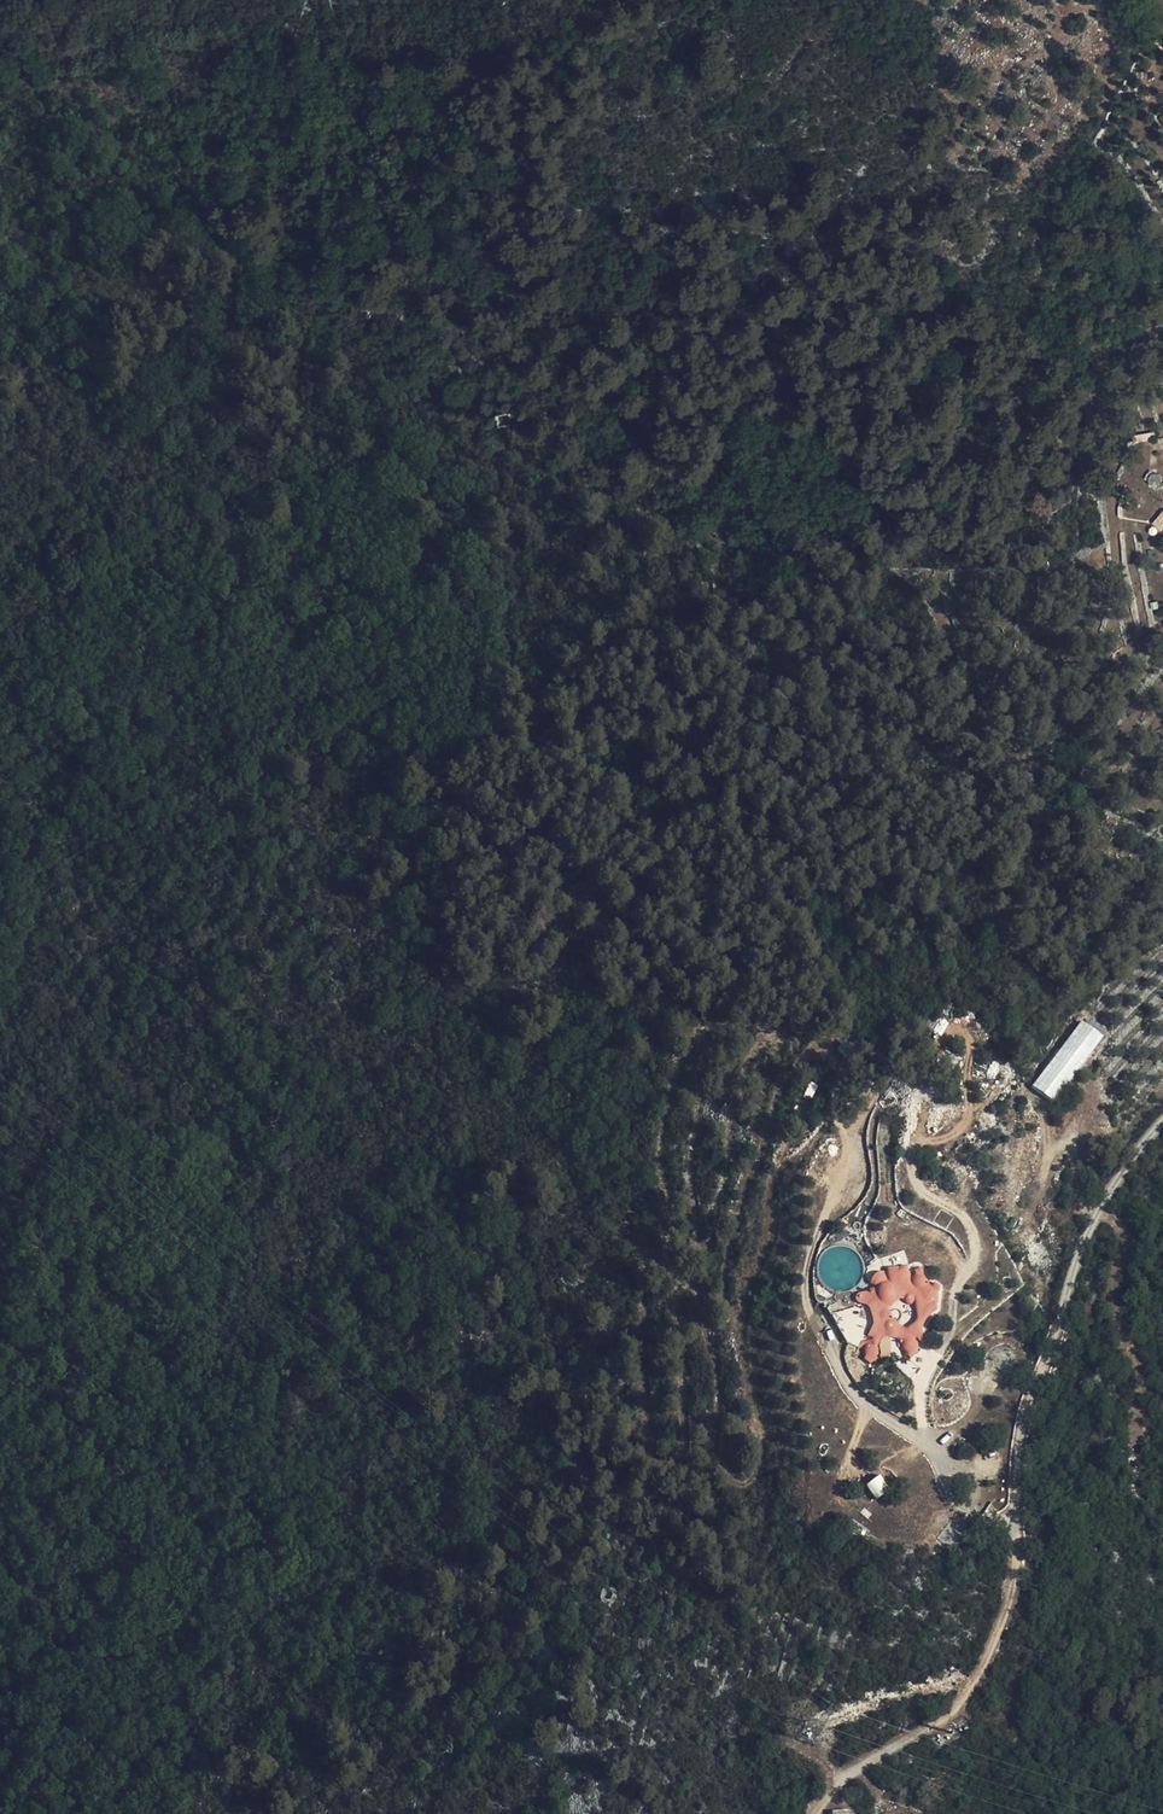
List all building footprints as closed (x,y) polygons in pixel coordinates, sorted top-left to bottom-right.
[(516,417),(515,411),(497,413),(498,427),(512,425),(511,418),(516,417)] [(1162,531),(1162,529),(1162,509),(1153,522),(1162,531)] [(1054,1101),(1103,1034),(1082,1018),(1032,1085),(1054,1101)] [(891,1269),(887,1271),(884,1273),(880,1274),(876,1275),(874,1278),(872,1281),(872,1283),(872,1284),(872,1285),(872,1288),(868,1291),(864,1292),(859,1294),(857,1295),(856,1298),(856,1301),(839,1303),(828,1309),(844,1334),(859,1328),(872,1330),(871,1333),(873,1339),(867,1340),(862,1340),(858,1341),(855,1343),(856,1346),(858,1348),(859,1349),(862,1348),(863,1348),(864,1353),(864,1355),(865,1358),(864,1359),(864,1360),(867,1364),(870,1364),(873,1364),(875,1364),(876,1363),(877,1362),(879,1360),(880,1360),(882,1360),(882,1359),(882,1356),(885,1346),(889,1338),(891,1339),(894,1338),(896,1338),(899,1340),(901,1346),(904,1353),(907,1358),(910,1360),(914,1357),(917,1354),(918,1350),(919,1346),(919,1344),(918,1341),(919,1342),(925,1338),(921,1333),(921,1331),(925,1321),(931,1314),(934,1311),(937,1311),(938,1310),(937,1306),(936,1304),(936,1303),(937,1302),(936,1301),(937,1299),(938,1296),(938,1294),(938,1292),(939,1291),(940,1289),(941,1288),(939,1286),(937,1284),(936,1285),(933,1285),(932,1285),(928,1278),(924,1273),(922,1269),(919,1269),(917,1270),(915,1273),(912,1276),(911,1278),(910,1278),(911,1274),(909,1269),(907,1267),(902,1268),(899,1271),(895,1268),(891,1269)] [(879,1475),(866,1484),(876,1497),(889,1488),(879,1475)] [(610,1603),(613,1603),(615,1601),(616,1599),(616,1597),(617,1595),(616,1592),(616,1590),(615,1589),(614,1588),(613,1588),(612,1588),(612,1587),(611,1587),(611,1588),(608,1588),(608,1587),(606,1587),(604,1587),(603,1588),(602,1590),(601,1592),(600,1594),(600,1596),(600,1598),(600,1599),(602,1601),(605,1603),(608,1604),(610,1603)]
